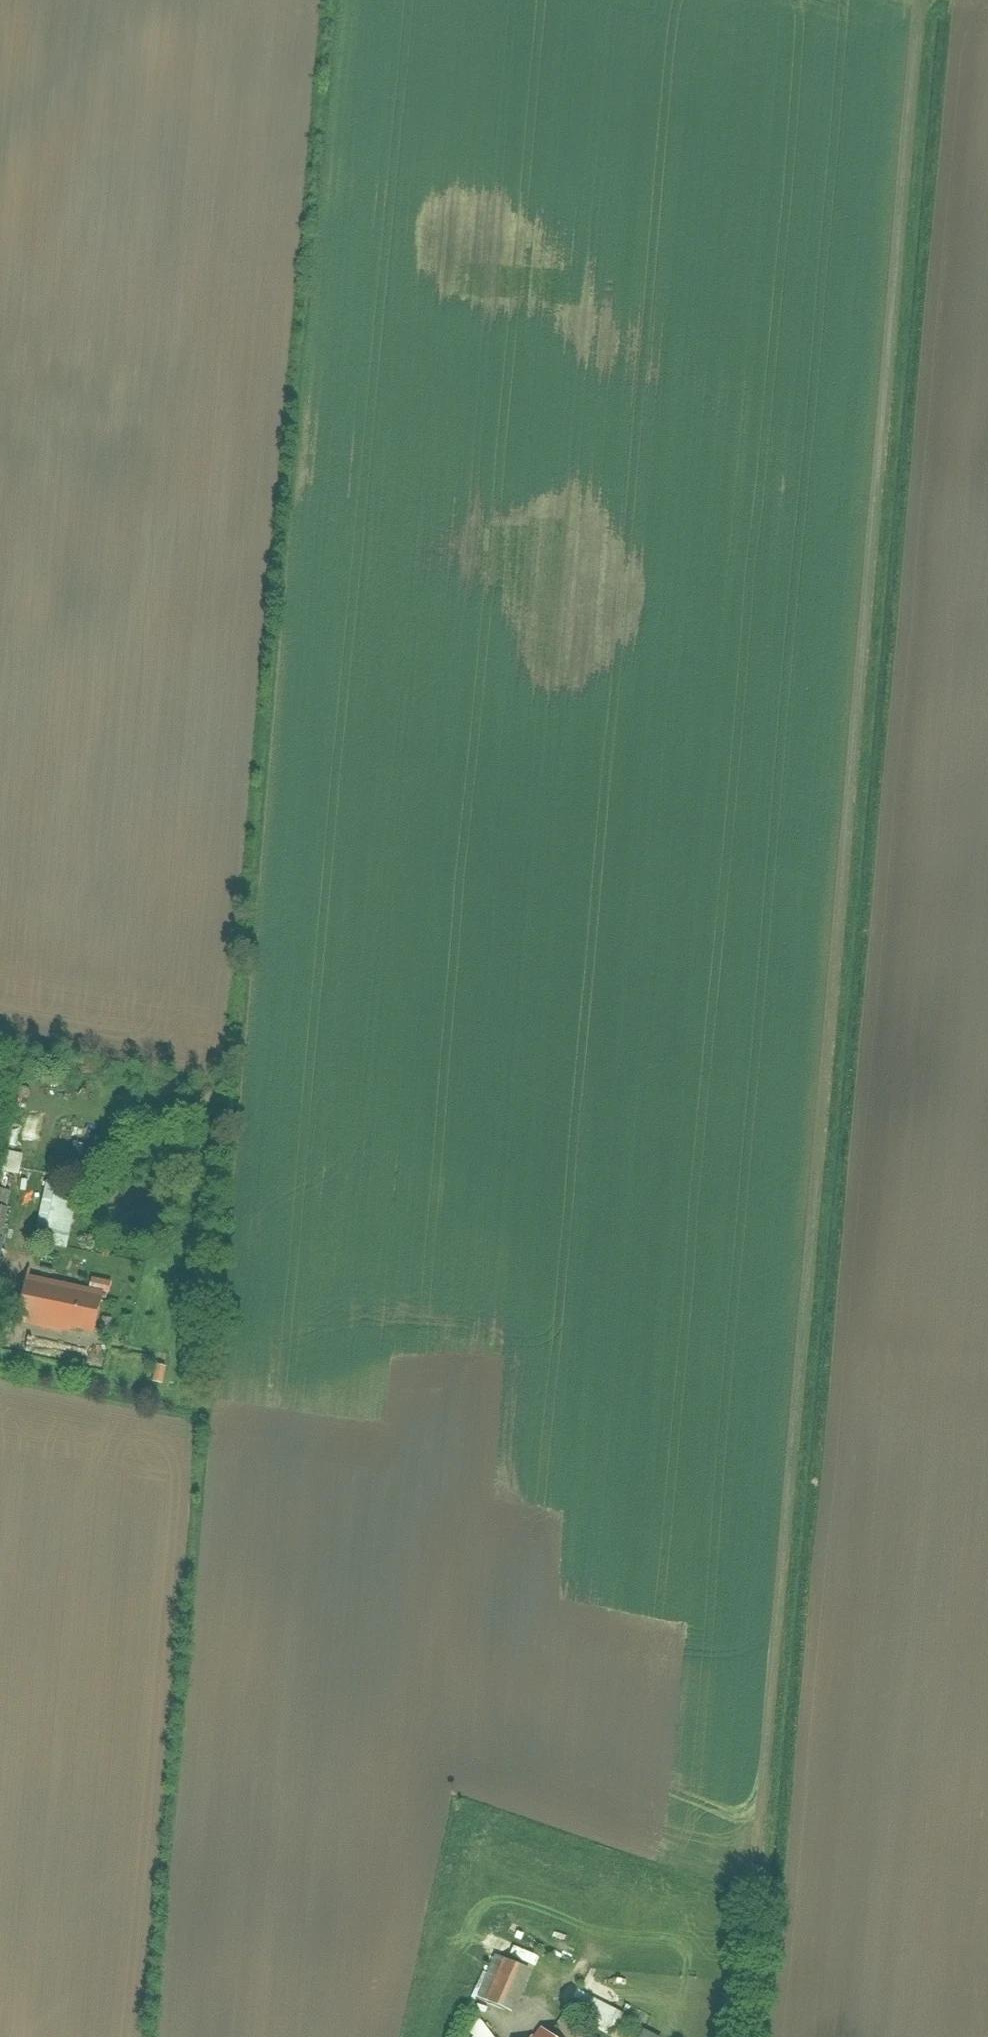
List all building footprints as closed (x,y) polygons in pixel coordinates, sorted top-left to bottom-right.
[(71,1241),(80,1187),(58,1183),(53,1216),(43,1214),(39,1235),(71,1241)] [(57,1271),(24,1265),(13,1320),(90,1335),(99,1290),(55,1281),(57,1271)] [(526,1968),(493,1950),(472,1990),(506,2008),(526,1968)] [(583,1994),(573,2013),(618,2036),(629,2017),(583,1994)]
